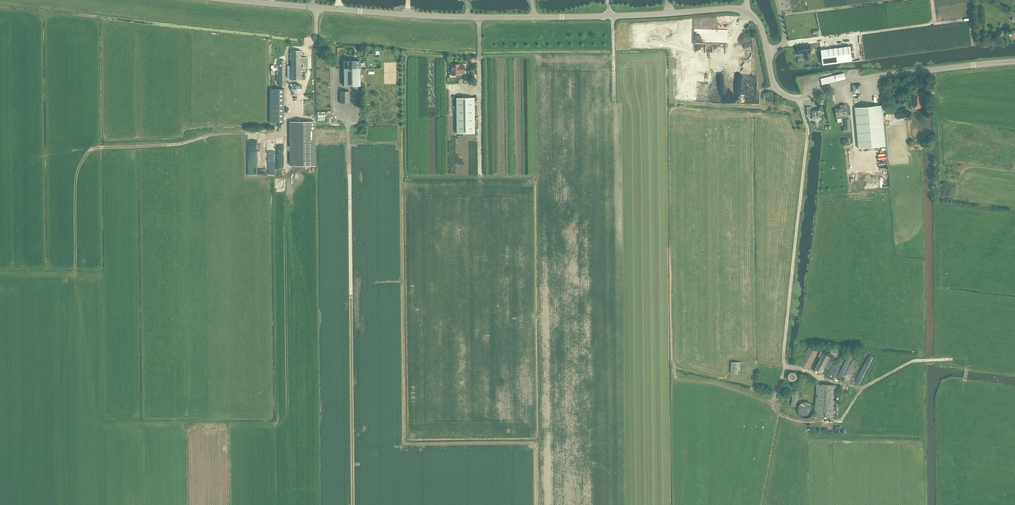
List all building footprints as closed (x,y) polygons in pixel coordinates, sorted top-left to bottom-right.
[(812,59),(819,58),(818,51),(819,51),(818,43),(805,45),(806,53),(812,52),(812,59)] [(851,46),(821,50),(823,65),(852,61),(851,46)] [(291,51),(291,80),(302,80),(301,63),(304,64),(304,67),(308,67),(307,57),(301,57),(301,51),(291,51)] [(277,71),(276,71),(276,73),(276,76),(279,76),(279,86),(285,86),(285,61),(279,61),(279,66),(277,66),(277,71)] [(360,61),(344,61),(344,86),(361,86),(360,61)] [(451,63),(451,73),(459,73),(459,72),(464,72),(464,64),(459,64),(459,63),(451,63)] [(821,79),(822,85),(846,79),(844,73),(821,79)] [(299,84),(293,84),(291,89),(293,93),(299,93),(302,89),(299,84)] [(854,93),(862,93),(861,84),(853,85),(854,93)] [(270,103),(284,103),(284,89),(270,89),(270,103)] [(340,91),(340,103),(350,103),(350,91),(340,91)] [(921,93),(914,93),(914,108),(921,108),(927,108),(927,105),(925,105),(925,104),(921,104),(921,93)] [(456,97),(457,132),(475,132),(474,96),(456,97)] [(841,108),(836,109),(836,116),(837,119),(847,118),(847,115),(846,108),(846,105),(840,105),(841,108)] [(872,106),(855,108),(857,127),(859,148),(866,148),(869,184),(889,182),(886,146),(884,124),(882,105),(872,106)] [(276,106),(276,121),(285,121),(285,106),(276,106)] [(811,109),(810,106),(807,107),(808,115),(811,115),(811,119),(821,118),(820,108),(811,109)] [(313,122),(289,122),(289,166),(313,166),(313,122)] [(800,365),(809,369),(818,352),(809,347),(800,365)] [(830,355),(843,357),(844,349),(831,347),(830,355)] [(815,369),(822,373),(830,357),(823,353),(815,369)] [(731,374),(740,374),(740,362),(731,362),(731,374)] [(790,382),(793,382),(793,381),(794,381),(797,378),(797,374),(794,371),(790,371),(789,372),(787,374),(787,375),(786,375),(786,378),(787,378),(790,381),(790,382)] [(815,415),(835,417),(837,385),(817,383),(815,415)] [(814,412),(814,411),(814,409),(813,408),(812,407),(811,405),(810,405),(809,404),(807,403),(806,403),(805,403),(803,404),(802,405),(801,406),(800,407),(799,408),(799,410),(799,411),(799,413),(799,414),(800,415),(801,416),(802,417),(804,418),(805,418),(807,418),(809,418),(810,417),(812,416),(813,415),(813,414),(814,412)]
